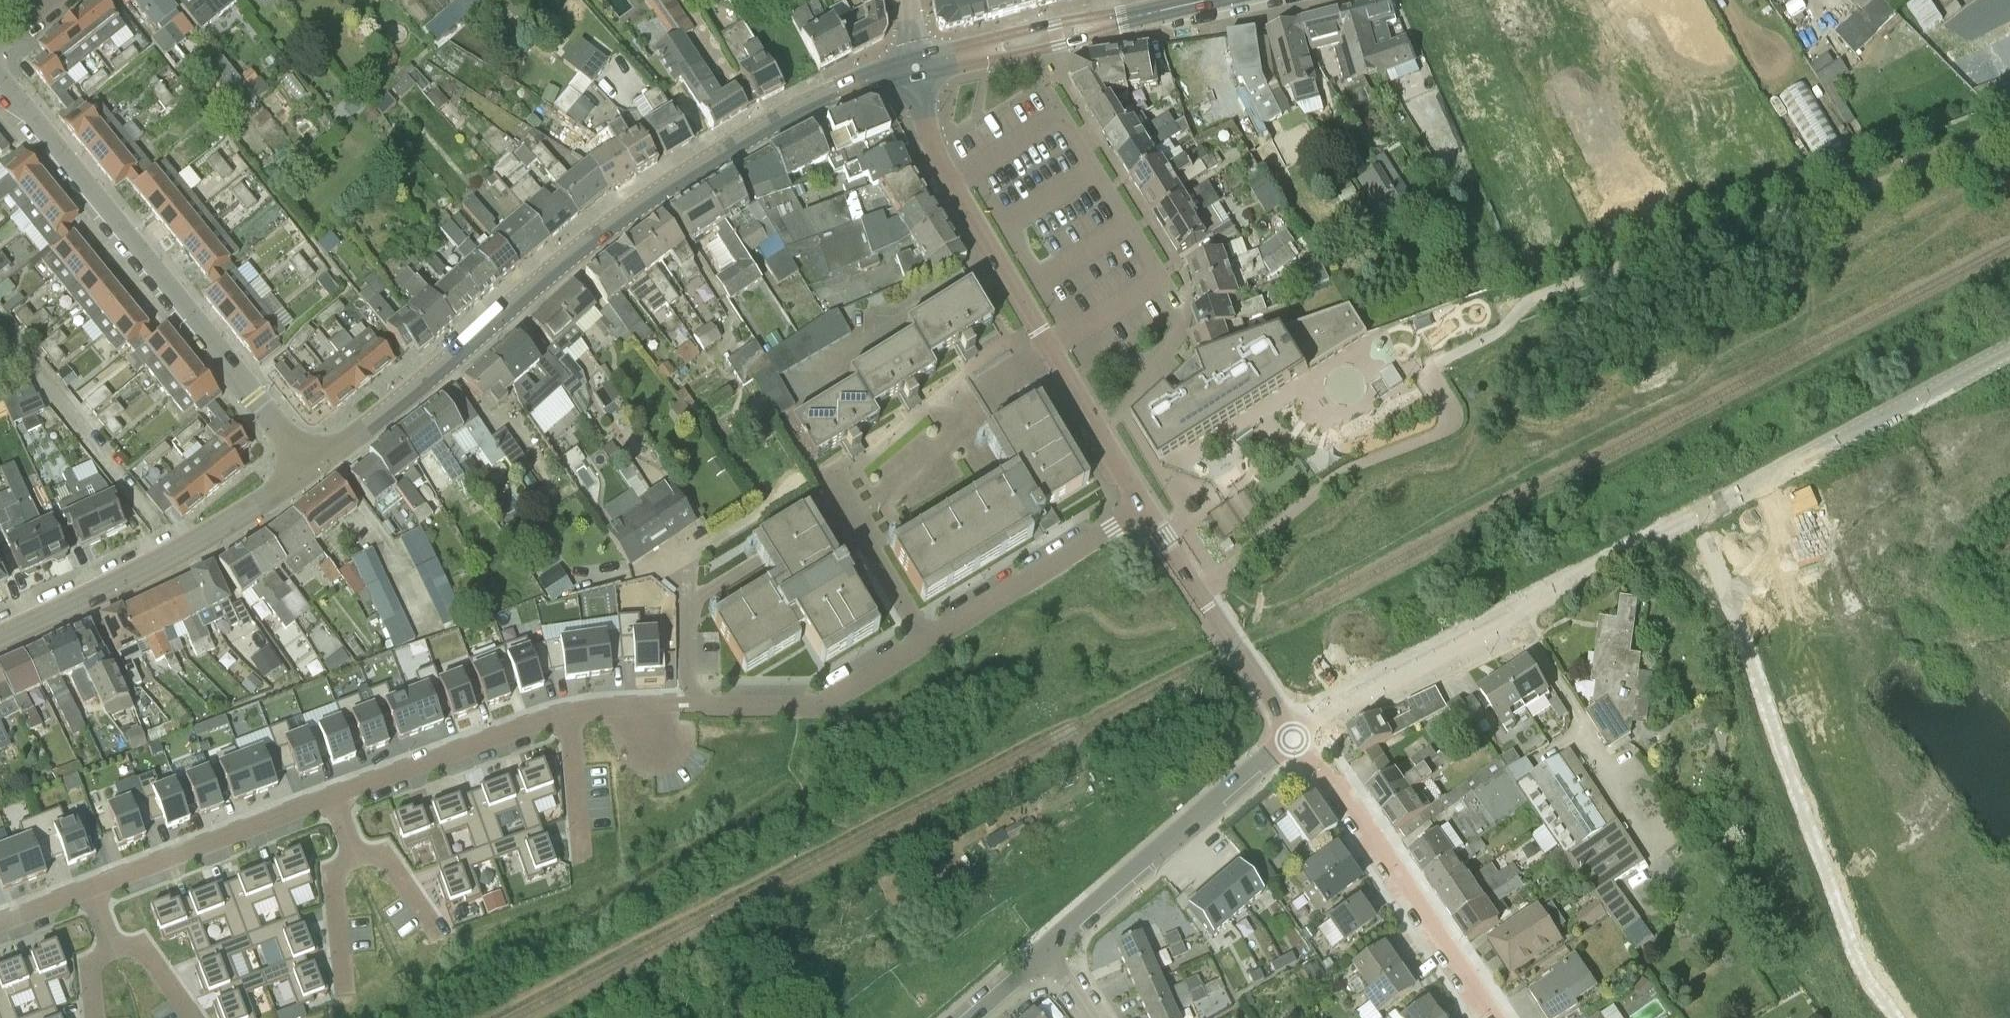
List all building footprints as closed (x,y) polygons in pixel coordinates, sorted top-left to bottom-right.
[(113,11),(111,8),(110,9),(103,0),(95,0),(85,8),(109,40),(125,27),(112,12),(113,11)] [(180,17),(166,0),(133,0),(156,29),(160,27),(163,30),(152,39),(176,69),(187,61),(176,48),(186,40),(173,23),(180,17)] [(201,30),(236,3),(234,0),(178,0),(201,30)] [(702,113),(713,130),(747,109),(733,87),(722,95),(683,37),(694,29),(675,0),(648,0),(646,1),(671,40),(651,53),(673,86),(681,81),(702,113)] [(851,56),(884,39),(887,33),(884,16),(883,17),(880,0),(861,0),(862,9),(835,22),(851,56)] [(936,27),(936,28),(944,34),(945,33),(987,21),(982,0),(931,0),(936,27)] [(1013,0),(982,0),(987,21),(1016,13),(1013,0)] [(1036,8),(1034,0),(1013,0),(1016,13),(1036,8)] [(1391,45),(1384,24),(1396,20),(1396,18),(1390,0),(1382,0),(1358,7),(1363,25),(1370,23),(1384,75),(1416,62),(1412,51),(1407,40),(1391,45)] [(1658,13),(1652,0),(1629,0),(1608,11),(1620,33),(1658,13)] [(1861,12),(1837,34),(1857,55),(1899,15),(1897,12),(1884,0),(1878,0),(1864,14),(1861,12)] [(1861,12),(1864,14),(1878,0),(1860,0),(1855,5),(1861,12)] [(1930,0),(1917,0),(1907,6),(1925,32),(1943,20),(1930,0)] [(1956,0),(1936,0),(1933,2),(1939,12),(1956,0)] [(1939,12),(1946,21),(1963,9),(1957,0),(1956,0),(1939,12)] [(437,42),(464,19),(452,6),(426,29),(437,42)] [(809,14),(806,7),(790,15),(811,54),(820,72),(851,56),(835,22),(833,19),(828,21),(821,8),(809,14)] [(1378,76),(1384,75),(1370,23),(1363,25),(1358,7),(1340,11),(1360,78),(1378,73),(1378,76)] [(1702,16),(1696,7),(1695,7),(1692,10),(1686,13),(1692,23),(1702,16)] [(94,52),(109,40),(85,8),(69,20),(94,52)] [(1336,49),(1345,82),(1360,78),(1340,11),(1303,21),(1308,40),(1312,52),(1341,44),(1341,47),(1336,49)] [(1702,16),(1692,23),(1698,32),(1704,28),(1707,26),(1708,26),(1702,16)] [(79,64),(94,52),(69,20),(54,33),(79,64)] [(1306,41),(1308,40),(1303,21),(1297,23),(1269,29),(1273,49),(1285,91),(1291,90),(1294,102),(1319,96),(1316,83),(1317,82),(1306,41)] [(1264,79),(1260,51),(1257,31),(1228,35),(1231,53),(1240,83),(1243,83),(1264,125),(1283,115),(1264,79)] [(63,77),(65,76),(79,64),(54,33),(38,45),(47,56),(63,77)] [(1504,33),(1493,38),(1498,49),(1509,44),(1508,43),(1507,39),(1504,33)] [(1832,34),(1803,53),(1825,89),(1852,70),(1841,53),(1844,52),(1832,34)] [(564,62),(592,83),(609,61),(581,40),(564,62)] [(730,58),(747,86),(758,103),(784,90),(774,73),(756,43),(730,58)] [(1477,45),(1467,49),(1471,60),(1482,56),(1481,54),(1480,51),(1477,45)] [(121,55),(127,63),(138,54),(132,46),(121,55)] [(1144,86),(1144,89),(1159,87),(1156,70),(1153,70),(1150,47),(1124,51),(1130,88),(1144,86)] [(1467,49),(1456,53),(1459,60),(1461,63),(1461,64),(1471,60),(1467,49)] [(1111,100),(1106,93),(1130,90),(1130,88),(1124,51),(1084,57),(1073,83),(1106,137),(1130,122),(1114,98),(1111,100)] [(231,101),(247,88),(219,52),(202,66),(231,101)] [(127,63),(121,55),(110,64),(117,71),(127,63)] [(65,94),(74,87),(65,76),(63,77),(47,56),(32,68),(67,112),(75,105),(74,105),(65,94)] [(1743,68),(1737,59),(1736,60),(1733,62),(1727,65),(1733,75),(1743,68)] [(252,63),(236,75),(247,88),(263,76),(252,63)] [(1442,66),(1432,70),(1436,81),(1447,77),(1446,76),(1445,72),(1442,66)] [(1743,68),(1733,75),(1739,84),(1745,81),(1748,78),(1749,78),(1743,68)] [(91,78),(97,86),(108,78),(102,70),(91,78)] [(409,76),(416,85),(423,92),(430,85),(415,70),(409,76)] [(1166,99),(1178,93),(1172,75),(1162,77),(1166,99)] [(416,85),(409,76),(394,90),(402,99),(416,85)] [(97,86),(91,78),(80,87),(86,95),(97,86)] [(158,101),(168,93),(160,83),(150,91),(158,101)] [(1821,169),(1849,152),(1806,83),(1779,100),(1821,169)] [(553,107),(560,90),(548,85),(541,102),(553,107)] [(569,88),(554,106),(566,116),(582,98),(569,88)] [(644,123),(656,141),(666,158),(691,143),(681,126),(657,88),(633,103),(646,122),(644,123)] [(440,112),(449,103),(436,89),(427,98),(440,112)] [(1458,92),(1447,97),(1451,107),(1453,107),(1456,105),(1462,102),(1458,92)] [(168,93),(158,101),(166,110),(175,102),(168,93)] [(383,116),(396,104),(388,94),(374,106),(383,116)] [(360,116),(370,108),(362,98),(352,107),(360,116)] [(594,108),(582,98),(566,116),(579,126),(594,108)] [(59,118),(77,141),(110,114),(97,99),(87,107),(81,100),(74,105),(75,105),(67,112),(59,118)] [(1140,116),(1144,114),(1149,111),(1145,103),(1136,109),(1140,116)] [(213,104),(208,108),(215,117),(225,109),(221,105),(213,104)] [(380,117),(372,107),(360,117),(369,127),(380,117)] [(883,156),(898,151),(879,111),(863,107),(812,128),(830,160),(835,172),(843,170),(844,171),(860,164),(883,156)] [(1775,118),(1769,109),(1768,110),(1764,112),(1759,115),(1764,125),(1775,118)] [(273,123),(265,112),(257,118),(266,128),(273,123)] [(1120,159),(1176,123),(1170,113),(1151,125),(1144,114),(1140,116),(1130,123),(1130,122),(1106,137),(1120,159)] [(77,141),(89,156),(122,129),(110,114),(77,141)] [(535,131),(542,123),(533,115),(525,122),(535,131)] [(1132,178),(1163,160),(1156,150),(1190,129),(1185,117),(1176,123),(1120,159),(1132,178)] [(1775,118),(1764,125),(1770,134),(1776,131),(1780,129),(1781,128),(1775,118)] [(629,138),(620,123),(607,130),(635,176),(657,163),(639,132),(629,138)] [(1478,123),(1472,126),(1468,127),(1467,128),(1472,138),(1483,133),(1478,123)] [(787,182),(830,160),(812,128),(770,150),(787,182)] [(89,156),(102,171),(134,144),(122,129),(89,156)] [(586,165),(588,163),(608,192),(635,176),(607,130),(596,137),(604,153),(599,156),(585,141),(572,154),(587,163),(586,164),(586,165)] [(1483,133),(1472,138),(1476,148),(1477,148),(1481,146),(1487,143),(1483,133)] [(3,154),(10,149),(0,137),(0,151),(3,154)] [(125,178),(129,182),(150,165),(134,144),(102,171),(114,186),(125,178)] [(1331,145),(1315,144),(1314,157),(1330,159),(1331,145)] [(560,186),(555,190),(559,195),(578,216),(608,192),(588,163),(586,165),(586,164),(570,177),(540,145),(530,153),(537,160),(560,186)] [(537,160),(530,153),(524,146),(514,155),(527,169),(537,160)] [(8,196),(40,171),(22,148),(0,166),(0,203),(8,196)] [(1203,162),(1202,161),(1209,157),(1204,148),(1170,168),(1165,159),(1163,160),(1132,178),(1134,182),(1134,181),(1135,182),(1135,185),(1138,189),(1140,190),(1140,191),(1145,198),(1203,162)] [(792,192),(787,182),(770,150),(739,167),(758,202),(786,249),(820,238),(805,214),(792,192)] [(899,151),(898,151),(883,156),(860,164),(844,171),(841,172),(847,187),(845,187),(848,194),(867,187),(865,179),(867,178),(871,190),(872,190),(911,176),(899,151)] [(285,171),(289,176),(301,167),(291,153),(279,163),(285,171)] [(215,171),(225,164),(217,154),(207,162),(215,171)] [(150,165),(129,182),(146,203),(178,177),(165,161),(156,169),(154,170),(150,165)] [(1154,214),(1156,217),(1188,197),(1183,188),(1209,172),(1203,162),(1145,198),(1149,205),(1150,208),(1152,212),(1154,213),(1155,214),(1154,214)] [(225,164),(215,171),(223,181),(233,173),(225,164)] [(792,259),(786,249),(758,202),(739,167),(704,189),(747,255),(759,248),(767,262),(765,262),(779,285),(799,272),(791,260),(792,259)] [(1359,181),(1374,206),(1396,192),(1381,167),(1359,181)] [(8,196),(20,211),(52,186),(40,171),(8,196)] [(1248,184),(1255,195),(1270,185),(1263,175),(1248,184)] [(508,193),(524,210),(551,240),(578,216),(559,195),(551,202),(528,176),(508,193)] [(899,221),(929,203),(911,176),(872,190),(871,190),(832,203),(805,214),(820,238),(883,216),(894,212),(899,221)] [(146,203),(158,218),(190,192),(178,177),(146,203)] [(1357,194),(1349,182),(1335,191),(1343,203),(1357,194)] [(240,202),(249,194),(241,184),(232,192),(240,202)] [(20,211),(32,227),(64,201),(52,186),(20,211)] [(1504,197),(1499,187),(1493,190),(1492,190),(1490,191),(1488,192),(1493,202),(1504,197)] [(746,256),(747,255),(704,189),(670,211),(691,244),(716,228),(720,234),(716,236),(719,240),(706,247),(720,269),(733,261),(736,267),(715,281),(728,301),(762,279),(746,256)] [(1188,197),(1156,217),(1168,236),(1226,199),(1219,190),(1194,205),(1188,197)] [(158,218),(170,233),(202,207),(190,192),(158,218)] [(249,194),(240,202),(248,211),(257,203),(249,194)] [(1179,255),(1209,237),(1202,227),(1235,206),(1230,197),(1226,199),(1168,236),(1179,255)] [(1508,208),(1504,197),(1493,202),(1497,213),(1498,212),(1499,212),(1501,211),(1502,210),(1508,208)] [(493,240),(494,240),(518,268),(534,254),(507,224),(500,230),(493,223),(496,221),(473,198),(464,206),(489,236),(493,240)] [(48,247),(70,230),(66,225),(77,216),(64,201),(32,227),(48,247)] [(909,239),(913,244),(943,225),(929,203),(899,221),(886,227),(883,216),(820,238),(786,249),(792,259),(809,255),(819,281),(858,264),(861,272),(879,264),(876,256),(898,246),(909,239)] [(170,233),(182,248),(214,222),(202,207),(170,233)] [(507,224),(534,254),(551,240),(524,210),(507,224)] [(460,214),(451,221),(472,246),(481,239),(460,214)] [(679,271),(687,283),(699,273),(686,250),(682,243),(676,235),(662,216),(641,231),(664,261),(662,262),(663,263),(672,256),(681,269),(679,271)] [(456,274),(480,302),(500,284),(475,256),(478,253),(472,246),(451,221),(440,231),(449,242),(467,264),(456,274)] [(182,248),(194,263),(226,237),(214,222),(182,248)] [(1219,246),(1239,234),(1231,222),(1211,234),(1219,246)] [(943,225),(913,244),(922,258),(914,261),(911,252),(897,257),(905,281),(932,273),(928,266),(957,247),(943,225)] [(42,260),(55,276),(86,250),(70,230),(48,247),(52,252),(42,260)] [(1227,252),(1190,266),(1198,289),(1263,265),(1288,246),(1288,247),(1296,242),(1287,230),(1259,251),(1230,262),(1227,252)] [(679,299),(656,268),(663,263),(662,262),(664,261),(641,231),(622,246),(666,304),(668,307),(679,299)] [(475,256),(500,284),(517,269),(518,268),(494,240),(493,240),(490,243),(484,236),(481,239),(472,246),(478,253),(475,256)] [(194,263),(211,284),(243,258),(226,237),(194,263)] [(1522,242),(1516,245),(1511,247),(1515,257),(1527,252),(1522,242)] [(645,300),(654,313),(666,304),(622,246),(604,259),(628,290),(628,289),(634,285),(645,300)] [(1206,308),(1242,296),(1252,292),(1249,282),(1267,275),(1268,279),(1297,259),(1293,253),(1288,247),(1288,246),(1263,265),(1198,289),(1206,308)] [(957,247),(928,266),(932,273),(935,279),(965,260),(957,247)] [(55,276),(67,291),(99,266),(86,250),(55,276)] [(1527,252),(1515,257),(1520,267),(1521,266),(1525,265),(1531,262),(1527,252)] [(1,253),(0,254),(0,274),(11,265),(1,253)] [(297,273),(307,265),(299,255),(289,263),(297,273)] [(411,274),(421,265),(413,255),(401,265),(407,272),(409,271),(411,274)] [(447,281),(442,274),(445,268),(434,255),(421,265),(411,274),(455,324),(480,302),(456,274),(447,281)] [(204,297),(216,313),(249,287),(237,271),(247,263),(243,258),(211,284),(215,288),(204,297)] [(620,295),(628,290),(604,259),(585,274),(608,306),(609,306),(628,331),(641,321),(620,295)] [(307,265),(297,273),(305,282),(314,275),(307,265)] [(67,291),(79,306),(111,281),(99,266),(67,291)] [(406,310),(434,343),(455,324),(411,274),(409,271),(407,272),(396,282),(414,303),(406,310)] [(318,281),(331,298),(342,289),(328,273),(318,281)] [(79,306),(91,321),(123,296),(111,281),(79,306)] [(552,303),(575,328),(595,310),(573,285),(552,303)] [(913,334),(929,361),(954,346),(956,348),(956,349),(965,365),(966,364),(965,362),(975,356),(972,350),(974,349),(973,348),(968,341),(967,342),(965,339),(992,323),(970,286),(907,324),(913,334)] [(216,313),(229,328),(261,302),(249,287),(216,313)] [(360,295),(393,337),(406,353),(413,348),(418,354),(433,343),(434,343),(406,310),(396,318),(378,296),(378,297),(370,287),(360,295)] [(12,301),(17,308),(25,301),(20,295),(12,301)] [(91,321),(104,336),(135,311),(123,296),(91,321)] [(1194,313),(1202,334),(1247,319),(1268,311),(1264,298),(1245,305),(1242,296),(1206,308),(1194,313)] [(1467,300),(1388,328),(1396,351),(1475,323),(1467,300)] [(229,328),(241,343),(273,317),(261,302),(229,328)] [(328,310),(334,318),(344,309),(338,302),(328,310)] [(569,351),(582,337),(575,328),(552,303),(532,322),(562,355),(568,350),(569,351)] [(604,335),(609,331),(622,347),(633,338),(628,331),(609,306),(608,306),(599,314),(603,319),(596,325),(604,335)] [(1387,365),(1351,306),(1254,340),(1199,360),(1198,360),(1133,419),(1160,462),(1259,401),(1290,382),(1321,430),(1384,391),(1373,373),(1387,365)] [(26,308),(15,316),(23,325),(33,317),(26,308)] [(31,336),(51,320),(43,310),(33,317),(23,325),(31,336)] [(334,318),(328,310),(317,319),(323,326),(334,318)] [(827,317),(840,339),(851,333),(837,310),(827,317)] [(131,348),(152,332),(135,311),(104,336),(116,352),(127,343),(131,348)] [(259,366),(281,348),(275,341),(285,332),(273,317),(241,343),(259,366)] [(830,345),(840,339),(827,317),(817,323),(830,345)] [(1254,340),(1247,319),(1202,334),(1191,338),(1199,360),(1254,340)] [(721,339),(711,323),(693,335),(703,350),(721,339)] [(820,352),(830,345),(817,323),(807,330),(820,352)] [(299,337),(306,343),(315,333),(308,326),(299,337)] [(131,348),(148,368),(179,343),(167,328),(156,336),(152,332),(131,348)] [(353,342),(379,374),(395,362),(369,330),(353,342)] [(809,358),(820,352),(807,330),(797,337),(809,358)] [(67,340),(60,331),(40,347),(47,356),(57,348),(58,348),(67,340)] [(766,339),(774,350),(784,344),(776,332),(766,339)] [(856,383),(872,410),(897,395),(898,397),(908,413),(909,413),(908,410),(918,404),(915,399),(917,398),(916,397),(911,389),(910,390),(908,388),(935,371),(929,361),(913,334),(850,373),(856,383)] [(306,343),(299,337),(289,347),(297,353),(306,343)] [(562,387),(571,379),(557,364),(556,364),(549,356),(540,364),(515,337),(490,359),(514,386),(514,387),(519,402),(528,416),(561,387),(562,387)] [(799,364),(809,358),(797,337),(787,343),(799,364)] [(700,354),(690,341),(676,352),(686,365),(700,354)] [(338,355),(364,387),(379,374),(353,342),(338,355)] [(754,380),(772,368),(765,357),(755,342),(726,362),(743,387),(754,380)] [(160,383),(191,358),(179,343),(148,368),(160,383)] [(789,370),(799,364),(787,343),(777,350),(789,370)] [(58,348),(47,357),(55,367),(65,359),(58,348)] [(778,376),(789,370),(777,350),(765,357),(772,368),(778,376)] [(323,367),(349,399),(364,387),(338,355),(323,367)] [(567,355),(564,358),(557,364),(571,379),(562,387),(570,398),(585,386),(586,385),(583,373),(567,355)] [(160,383),(172,398),(203,373),(191,358),(160,383)] [(506,394),(514,387),(514,386),(490,359),(473,374),(473,373),(463,381),(476,397),(491,413),(508,397),(506,394)] [(292,375),(282,362),(274,369),(309,413),(325,401),(307,379),(309,378),(300,367),(292,375)] [(675,373),(668,363),(658,370),(665,380),(675,373)] [(1387,365),(1373,373),(1384,391),(1398,383),(1387,365)] [(66,367),(56,375),(56,376),(61,382),(66,388),(77,379),(72,374),(66,367)] [(307,379),(325,401),(333,411),(349,399),(323,367),(309,378),(307,379)] [(763,395),(765,398),(784,386),(778,376),(772,368),(754,380),(763,395)] [(207,408),(214,402),(222,396),(203,373),(172,398),(185,414),(195,406),(201,413),(207,408)] [(856,383),(792,422),(814,459),(840,443),(842,446),(851,462),(852,461),(851,459),(861,453),(858,447),(860,446),(860,445),(859,445),(855,438),(852,439),(851,437),(878,420),(872,410),(856,383)] [(30,385),(2,399),(7,411),(14,426),(21,422),(14,407),(37,396),(34,390),(31,385),(30,385)] [(765,398),(771,408),(790,396),(784,386),(765,398)] [(112,397),(104,387),(84,403),(92,413),(112,397)] [(505,459),(491,439),(467,404),(456,387),(441,399),(422,414),(458,467),(467,461),(465,458),(479,449),(492,468),(505,459)] [(37,396),(14,407),(21,422),(34,416),(46,411),(39,396),(39,395),(38,395),(37,396)] [(771,408),(765,398),(763,395),(738,409),(749,427),(773,412),(771,408)] [(790,396),(771,408),(773,412),(776,417),(796,406),(790,396)] [(694,416),(682,400),(671,408),(685,427),(696,418),(694,416)] [(924,604),(1031,539),(1032,538),(1028,532),(1028,531),(1038,525),(1043,535),(1044,534),(1043,532),(1057,523),(1059,526),(1059,525),(1051,511),(1042,516),(1040,512),(1082,486),(1081,486),(1088,482),(1039,401),(1032,405),(1032,404),(989,430),(989,431),(982,435),(1007,476),(890,547),(894,554),(893,554),(919,597),(920,597),(924,604)] [(113,419),(114,420),(124,412),(116,402),(97,418),(103,427),(113,419)] [(234,459),(235,459),(250,447),(214,402),(207,408),(217,420),(208,427),(217,438),(218,437),(234,459)] [(457,467),(458,467),(422,414),(396,435),(419,464),(432,454),(452,484),(463,476),(457,467)] [(113,419),(103,427),(112,438),(123,430),(114,420),(113,419)] [(187,431),(193,438),(204,429),(198,422),(187,431)] [(491,439),(505,459),(516,477),(531,468),(505,429),(491,439)] [(193,438),(187,431),(176,439),(182,447),(193,438)] [(413,469),(419,464),(396,435),(369,455),(373,460),(397,490),(396,490),(414,513),(420,525),(434,515),(412,487),(422,480),(413,469)] [(202,450),(228,482),(243,470),(235,459),(234,459),(218,437),(217,438),(202,450)] [(154,452),(160,459),(171,450),(165,443),(154,452)] [(620,457),(611,443),(602,448),(612,462),(620,457)] [(585,459),(577,447),(560,459),(568,471),(585,459)] [(187,462),(213,494),(228,482),(202,450),(187,462)] [(160,459),(154,452),(143,461),(149,468),(160,459)] [(726,472),(716,458),(707,464),(717,478),(726,472)] [(481,474),(471,459),(459,468),(469,483),(470,482),(479,476),(481,474)] [(374,508),(396,490),(397,490),(373,460),(350,477),(374,508)] [(172,474),(198,507),(213,494),(187,462),(172,474)] [(1,469),(13,497),(45,565),(55,561),(58,563),(64,560),(65,556),(68,555),(51,519),(42,522),(15,463),(1,469)] [(81,548),(103,538),(88,506),(78,484),(76,480),(72,470),(63,474),(74,498),(57,505),(69,530),(72,528),(81,548)] [(198,507),(172,474),(146,495),(163,515),(173,508),(182,519),(198,507)] [(88,506),(103,538),(125,528),(116,508),(119,506),(113,493),(112,494),(106,483),(98,475),(78,484),(88,506)] [(315,542),(358,509),(336,481),(293,514),(315,543),(315,542)] [(620,521),(621,523),(643,556),(695,522),(667,481),(639,500),(642,505),(621,520),(620,521)] [(35,574),(35,570),(45,565),(13,497),(3,502),(7,511),(5,511),(16,534),(5,539),(22,576),(25,574),(29,577),(35,574)] [(751,543),(765,567),(773,580),(711,618),(715,625),(741,668),(742,668),(746,674),(800,641),(796,635),(803,631),(819,658),(820,658),(824,664),(878,631),(874,625),(875,624),(849,582),(852,580),(856,586),(868,579),(868,578),(865,580),(851,557),(854,556),(854,555),(841,563),(807,509),(801,513),(800,512),(757,538),(758,539),(751,543)] [(295,576),(324,554),(315,542),(315,543),(293,514),(264,536),(286,564),(295,576)] [(628,566),(643,556),(621,523),(606,533),(628,566)] [(406,551),(427,540),(421,529),(400,539),(406,551)] [(291,594),(274,573),(286,564),(264,536),(240,552),(278,604),(291,594)] [(411,561),(432,550),(427,540),(406,551),(411,561)] [(356,568),(378,558),(373,548),(352,559),(356,568)] [(416,570),(437,560),(432,550),(411,561),(416,570)] [(271,610),(278,604),(240,552),(219,564),(242,597),(251,590),(260,601),(263,599),(271,610)] [(361,578),(382,568),(378,558),(356,568),(357,570),(361,578)] [(421,581),(442,570),(437,560),(416,570),(421,581)] [(320,567),(330,584),(341,577),(331,561),(320,567)] [(241,603),(230,607),(212,568),(193,577),(214,624),(225,619),(229,629),(238,625),(239,628),(250,623),(241,603)] [(366,589),(387,579),(382,568),(361,578),(366,589)] [(366,589),(361,578),(357,570),(352,573),(351,572),(343,578),(356,597),(366,589)] [(426,591),(447,580),(442,570),(421,581),(426,591)] [(206,628),(214,624),(193,577),(193,578),(176,586),(206,653),(215,649),(209,637),(210,637),(206,628)] [(371,599),(392,589),(387,579),(366,589),(371,599)] [(431,601),(452,590),(447,580),(426,591),(431,601)] [(559,595),(550,580),(540,587),(549,601),(559,595)] [(197,657),(206,653),(176,586),(157,595),(178,640),(187,636),(197,657)] [(630,587),(581,596),(586,622),(607,619),(606,615),(625,611),(622,595),(631,594),(630,587)] [(376,609),(397,599),(392,589),(371,599),(376,609)] [(436,611),(457,600),(452,590),(431,601),(436,611)] [(169,644),(178,640),(157,595),(139,603),(165,658),(171,669),(179,666),(169,644)] [(498,606),(492,597),(482,604),(488,613),(498,606)] [(380,619),(402,609),(397,599),(376,609),(380,619)] [(441,621),(462,610),(457,600),(436,611),(441,621)] [(1595,701),(1598,706),(1587,713),(1611,749),(1633,734),(1631,731),(1633,730),(1643,655),(1632,653),(1639,602),(1623,600),(1620,622),(1603,620),(1594,683),(1598,683),(1595,701)] [(156,662),(165,658),(139,603),(122,611),(137,646),(146,641),(156,662)] [(385,629),(406,619),(402,609),(380,619),(385,629)] [(137,646),(122,611),(121,611),(121,610),(101,619),(104,624),(102,625),(116,656),(119,655),(133,686),(141,682),(132,663),(142,658),(137,646)] [(462,610),(441,621),(446,631),(467,621),(462,610)] [(390,639),(411,629),(406,619),(385,629),(390,639)] [(89,677),(113,665),(107,651),(105,653),(94,629),(93,629),(90,624),(71,634),(85,666),(84,667),(89,677)] [(411,629),(390,639),(395,649),(416,639),(411,629)] [(86,704),(97,698),(99,698),(89,677),(84,667),(85,666),(71,634),(44,646),(63,680),(70,677),(76,692),(80,690),(86,704)] [(635,637),(622,638),(624,667),(636,666),(637,678),(666,677),(666,660),(660,660),(659,636),(635,637)] [(624,667),(622,638),(609,639),(586,641),(591,682),(614,679),(612,667),(624,667)] [(568,685),(591,682),(586,641),(563,644),(547,648),(554,676),(566,673),(568,685)] [(431,645),(400,648),(402,669),(433,666),(431,645)] [(73,735),(87,728),(86,727),(86,726),(63,680),(44,646),(23,656),(40,688),(47,684),(73,735)] [(282,666),(268,647),(250,660),(263,679),(282,666)] [(554,676),(547,648),(532,651),(509,659),(519,687),(522,698),(545,690),(541,679),(554,676)] [(342,649),(332,657),(340,667),(350,659),(342,649)] [(35,709),(34,710),(26,694),(40,688),(23,656),(0,666),(0,673),(31,732),(43,726),(35,709)] [(519,687),(509,659),(497,663),(475,672),(489,710),(511,702),(507,691),(519,687)] [(1540,701),(1550,694),(1529,661),(1506,676),(1525,706),(1537,697),(1540,701)] [(123,715),(118,704),(128,699),(113,665),(89,677),(99,698),(97,698),(107,717),(111,716),(112,719),(123,715)] [(485,699),(475,672),(464,675),(441,684),(450,708),(455,722),(478,714),(474,703),(485,699)] [(31,732),(0,673),(0,750),(12,745),(2,721),(19,712),(30,732),(31,732)] [(262,684),(252,675),(241,686),(251,696),(262,684)] [(1513,714),(1525,706),(1506,676),(1482,692),(1505,727),(1517,719),(1513,714)] [(439,681),(407,694),(421,732),(443,724),(439,712),(450,708),(439,681)] [(386,685),(369,692),(374,706),(385,733),(395,729),(400,740),(421,732),(407,694),(392,699),(386,685)] [(1387,726),(1382,716),(1364,725),(1363,723),(1347,732),(1361,756),(1447,710),(1437,688),(1406,703),(1411,713),(1387,726)] [(359,695),(335,704),(341,719),(351,746),(362,742),(366,753),(389,745),(385,733),(374,706),(364,710),(359,695)] [(1463,703),(1473,720),(1477,728),(1489,721),(1474,696),(1463,703)] [(1461,727),(1473,720),(1463,703),(1461,701),(1449,708),(1461,727)] [(341,719),(307,732),(318,759),(329,755),(333,766),(355,757),(351,746),(341,719)] [(1487,722),(1479,727),(1484,736),(1493,731),(1487,722)] [(287,723),(268,730),(276,750),(285,771),(295,767),(300,779),(322,770),(318,759),(307,732),(292,737),(287,723)] [(171,724),(163,727),(166,737),(175,733),(171,724)] [(205,726),(197,730),(200,738),(208,735),(205,726)] [(147,745),(148,744),(143,735),(145,734),(142,728),(123,736),(133,751),(148,746),(147,745)] [(1518,765),(1507,772),(1530,804),(1567,856),(1637,951),(1655,938),(1642,920),(1616,884),(1646,862),(1571,749),(1537,772),(1528,758),(1518,765)] [(276,750),(244,762),(256,795),(278,787),(273,776),(285,771),(276,750)] [(1368,791),(1384,815),(1413,793),(1434,779),(1433,778),(1434,777),(1434,776),(1443,769),(1444,770),(1451,765),(1443,754),(1429,764),(1430,765),(1409,780),(1410,782),(1407,784),(1398,771),(1368,791)] [(1421,818),(1399,833),(1406,842),(1403,844),(1426,878),(1530,804),(1507,772),(1506,770),(1499,760),(1446,799),(1446,800),(1432,810),(1421,818)] [(53,771),(56,780),(83,770),(79,761),(53,771)] [(244,762),(211,775),(219,797),(230,793),(234,803),(256,795),(244,762)] [(556,796),(543,762),(517,771),(519,777),(508,781),(518,810),(517,811),(525,833),(541,827),(533,805),(556,796)] [(154,773),(136,780),(144,800),(152,822),(163,818),(167,829),(190,820),(186,810),(177,788),(162,793),(154,773)] [(211,775),(177,788),(186,810),(196,806),(201,816),(223,807),(219,797),(211,775)] [(508,781),(506,775),(479,785),(481,790),(470,794),(489,847),(504,841),(495,818),(517,811),(518,810),(508,781)] [(1399,833),(1421,818),(1432,810),(1446,800),(1446,799),(1434,779),(1413,793),(1384,815),(1397,834),(1399,833)] [(431,802),(432,808),(433,808),(444,837),(445,836),(466,829),(475,851),(489,847),(470,794),(459,798),(457,793),(431,802)] [(1309,849),(1335,830),(1312,797),(1286,816),(1309,849)] [(144,800),(111,813),(117,829),(112,831),(118,848),(145,837),(141,826),(152,822),(144,800)] [(420,806),(393,816),(406,850),(429,842),(438,865),(453,859),(445,836),(444,837),(433,808),(422,811),(420,806)] [(68,869),(96,858),(90,842),(85,844),(76,822),(61,827),(55,813),(37,820),(53,862),(64,857),(68,869)] [(10,847),(25,885),(46,877),(42,866),(53,862),(37,820),(19,827),(25,841),(10,847)] [(489,847),(495,861),(518,853),(528,881),(544,875),(543,870),(561,864),(551,837),(546,839),(541,827),(525,833),(504,841),(489,847)] [(0,851),(0,886),(3,893),(25,885),(10,847),(0,851)] [(453,859),(438,865),(441,877),(435,879),(445,905),(463,899),(465,903),(481,898),(471,870),(495,861),(489,847),(475,851),(453,859)] [(1426,878),(1439,898),(1470,877),(1464,868),(1478,859),(1470,847),(1426,878)] [(1304,895),(1347,865),(1336,848),(1292,879),(1304,895)] [(1554,868),(1567,859),(1559,848),(1547,857),(1554,868)] [(313,884),(299,850),(273,860),(275,866),(264,870),(275,899),(284,922),(298,917),(290,893),(313,884)] [(238,880),(227,884),(247,936),(262,931),(253,907),(275,899),(264,870),(265,870),(263,864),(236,874),(238,880)] [(1221,879),(1246,908),(1263,893),(1238,864),(1221,879)] [(1439,898),(1455,921),(1519,877),(1522,875),(1515,864),(1478,888),(1470,877),(1439,898)] [(1305,907),(1310,903),(1315,912),(1359,881),(1347,865),(1304,895),(1300,897),(1301,898),(1299,899),(1305,907)] [(1276,877),(1271,870),(1263,877),(1267,883),(1276,877)] [(1519,877),(1455,921),(1469,942),(1501,921),(1493,909),(1525,886),(1519,877),(1522,875),(1519,877)] [(1205,893),(1230,922),(1246,908),(1221,879),(1205,893)] [(187,893),(189,898),(201,927),(224,919),(232,942),(247,936),(227,884),(216,888),(214,883),(187,893)] [(482,898),(488,915),(507,908),(501,892),(482,898)] [(1188,908),(1213,936),(1230,922),(1205,893),(1188,908)] [(177,897),(151,907),(164,941),(187,933),(196,956),(210,950),(201,927),(189,898),(179,902),(177,897)] [(1327,922),(1342,943),(1372,922),(1357,901),(1327,922)] [(1586,929),(1606,915),(1597,901),(1577,915),(1586,929)] [(1564,940),(1542,907),(1492,940),(1514,973),(1564,940)] [(247,936),(253,951),(276,942),(283,965),(305,957),(319,952),(309,925),(304,927),(299,916),(247,936)] [(1169,949),(1183,942),(1178,932),(1164,938),(1169,949)] [(1126,968),(1150,957),(1140,934),(1115,945),(1126,968)] [(204,996),(238,983),(229,960),(253,951),(247,936),(232,942),(210,950),(196,956),(200,967),(195,969),(204,996)] [(32,958),(21,962),(32,991),(31,991),(40,1013),(55,1007),(47,986),(70,977),(56,942),(30,952),(32,958)] [(1183,942),(1169,949),(1173,959),(1187,952),(1183,942)] [(1630,943),(1625,947),(1629,953),(1634,949),(1630,943)] [(1366,991),(1398,970),(1382,946),(1351,968),(1357,977),(1350,981),(1359,994),(1366,990),(1366,991)] [(1281,959),(1286,968),(1296,962),(1292,953),(1281,959)] [(1579,1004),(1577,1002),(1599,987),(1577,954),(1553,970),(1557,975),(1530,993),(1540,1007),(1539,1008),(1546,1017),(1558,1017),(1579,1004)] [(9,1000),(32,991),(21,962),(19,957),(0,964),(0,1017),(17,1017),(9,1000)] [(309,967),(305,957),(283,965),(261,974),(267,989),(289,981),(299,1009),(315,1002),(314,998),(330,991),(320,965),(309,967)] [(1136,991),(1160,980),(1150,957),(1126,968),(1136,991)] [(1270,964),(1275,973),(1286,968),(1281,959),(1270,964)] [(1308,985),(1324,976),(1317,962),(1300,971),(1308,985)] [(1644,974),(1637,964),(1627,972),(1634,981),(1644,974)] [(1249,976),(1253,985),(1264,979),(1259,970),(1249,976)] [(1362,996),(1368,1004),(1375,1015),(1412,990),(1398,970),(1366,991),(1367,992),(1362,996)] [(216,991),(221,1003),(212,1006),(217,1017),(254,1017),(246,997),(267,989),(261,974),(216,991)] [(1136,991),(1146,1013),(1204,987),(1199,976),(1184,983),(1185,984),(1166,992),(1160,980),(1136,991)] [(1645,998),(1653,986),(1642,978),(1633,989),(1645,998)] [(1146,1013),(1148,1017),(1178,1017),(1175,1013),(1225,990),(1220,979),(1204,987),(1146,1013)] [(1253,1003),(1250,996),(1243,1000),(1246,1007),(1253,1003)] [(1426,1001),(1402,1017),(1437,1017),(1426,1001)] [(55,1007),(40,1013),(27,1017),(59,1017),(55,1007)]
